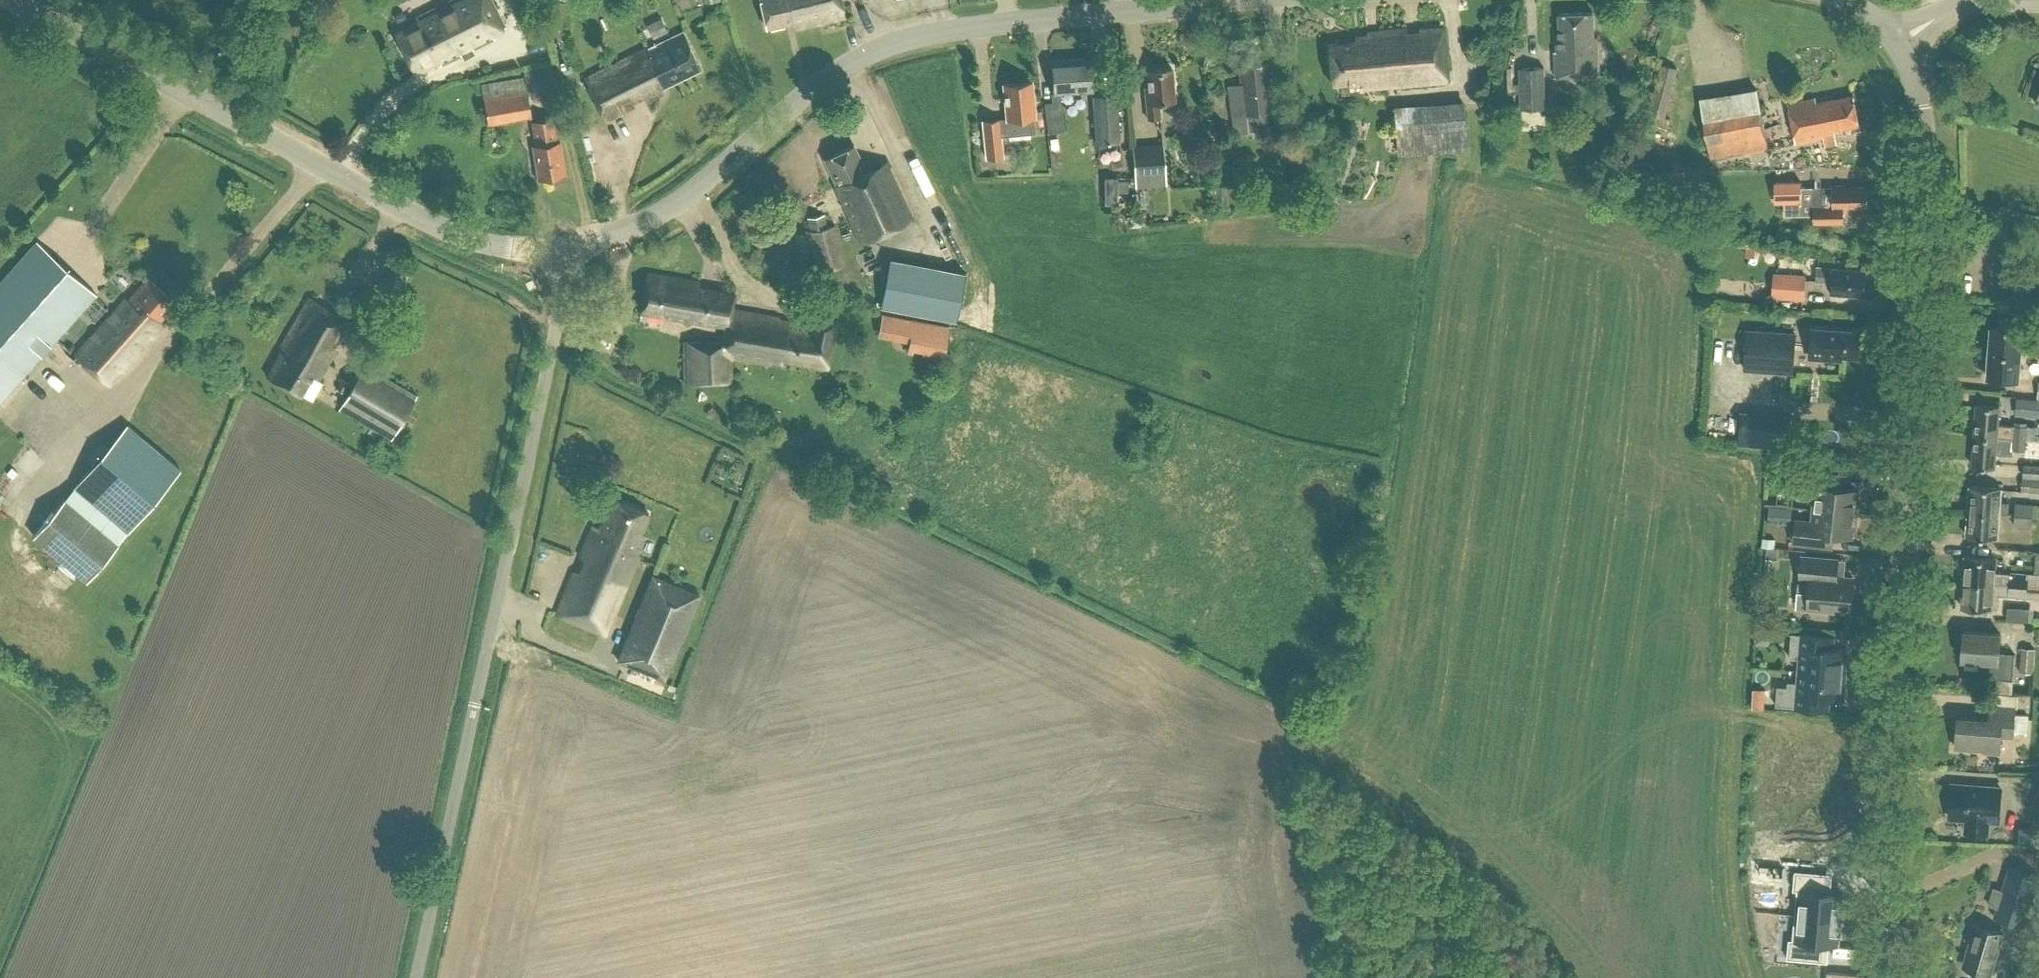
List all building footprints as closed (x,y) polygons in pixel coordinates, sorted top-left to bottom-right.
[(493,35),(490,30),(502,24),(490,0),(446,0),(416,15),(419,20),(396,31),(415,69),(437,57),(440,62),(493,35)] [(844,14),(841,0),(760,0),(765,25),(790,19),(791,26),(844,14)] [(1593,33),(1592,9),(1557,11),(1558,33),(1555,33),(1555,48),(1554,48),(1554,73),(1597,71),(1596,33),(1593,33)] [(1416,31),(1404,33),(1404,27),(1362,31),(1363,38),(1326,42),(1330,83),(1340,82),(1341,92),(1360,90),(1360,88),(1445,80),(1440,26),(1416,29),(1416,31)] [(698,64),(680,29),(645,47),(644,45),(583,75),(606,122),(635,107),(633,103),(643,98),(645,103),(665,93),(660,83),(698,64)] [(1044,133),(1061,132),(1059,95),(1090,93),(1088,58),(1050,60),(1052,93),(1052,103),(1042,103),(1044,133)] [(1247,113),(1269,110),(1264,61),(1238,64),(1241,87),(1229,88),(1234,132),(1249,130),(1247,113)] [(1647,118),(1653,119),(1652,126),(1667,130),(1668,123),(1663,122),(1676,65),(1659,61),(1647,118)] [(487,123),(531,115),(526,90),(560,84),(556,62),(522,68),(523,75),(480,82),(487,123)] [(1522,128),(1544,127),(1543,106),(1545,106),(1543,65),(1519,66),(1522,128)] [(1146,118),(1159,117),(1158,101),(1173,100),(1171,66),(1146,68),(1147,86),(1144,87),(1146,118)] [(981,155),(998,154),(996,135),(1031,132),(1030,116),(1032,116),(1030,80),(1001,82),(1003,117),(979,118),(981,155)] [(1094,142),(1119,140),(1116,92),(1091,94),(1094,142)] [(1857,121),(1851,92),(1816,99),(1815,93),(1785,99),(1793,140),(1824,134),(1825,143),(1836,141),(1835,132),(1836,132),(1835,126),(1857,121)] [(1395,106),(1400,154),(1467,147),(1462,99),(1395,106)] [(1764,147),(1757,105),(1701,114),(1708,156),(1764,147)] [(1763,127),(1779,123),(1775,107),(1759,111),(1763,127)] [(559,139),(555,114),(533,117),(536,140),(534,141),(538,174),(567,170),(562,138),(559,139)] [(1323,143),(1325,138),(1304,131),(1303,137),(1323,143)] [(1057,136),(1050,137),(1051,147),(1058,146),(1057,136)] [(866,168),(855,142),(824,156),(836,182),(834,182),(859,239),(909,216),(886,165),(890,164),(887,158),(866,168)] [(1135,185),(1165,183),(1161,142),(1131,145),(1135,185)] [(1423,176),(1422,154),(1408,154),(1408,157),(1397,158),(1398,177),(1423,176)] [(1729,173),(1750,168),(1745,154),(1725,159),(1729,173)] [(1118,191),(1117,180),(1117,176),(1104,176),(1105,202),(1118,202),(1118,191)] [(1117,180),(1118,191),(1128,191),(1128,180),(1117,180)] [(1801,181),(1775,181),(1775,202),(1783,202),(1801,202),(1801,184),(1801,181)] [(1813,220),(1842,220),(1842,207),(1866,207),(1866,184),(1813,184),(1813,220)] [(808,230),(826,225),(823,212),(805,216),(808,230)] [(816,269),(843,263),(834,224),(826,225),(808,230),(807,230),(816,269)] [(96,293),(35,239),(0,278),(0,401),(96,293)] [(1759,250),(1745,248),(1744,259),(1758,260),(1759,250)] [(889,260),(881,307),(955,320),(963,273),(889,260)] [(1864,293),(1866,266),(1817,262),(1816,278),(1831,279),(1830,291),(1864,293)] [(728,327),(732,310),(729,309),(732,295),(697,287),(698,280),(647,269),(639,311),(722,327),(728,327)] [(1804,299),(1806,273),(1773,271),(1771,296),(1804,299)] [(176,300),(148,275),(128,297),(126,295),(74,354),(108,384),(144,344),(140,340),(149,330),(153,334),(165,321),(161,317),(176,300)] [(318,379),(353,320),(308,295),(277,349),(279,350),(264,374),(299,394),(310,375),(318,379)] [(724,353),(730,353),(763,360),(764,357),(780,360),(781,355),(825,363),(834,316),(813,312),(809,333),(785,328),(786,324),(774,321),(775,318),(732,310),(728,327),(722,327),(720,336),(720,340),(726,341),(724,353)] [(942,354),(948,324),(881,311),(877,335),(908,341),(907,348),(942,354)] [(1989,347),(2022,349),(2024,323),(1991,320),(1989,347)] [(1860,355),(1862,330),(1812,326),(1810,351),(1827,352),(1827,353),(1860,355)] [(1794,372),(1797,331),(1749,327),(1745,368),(1794,372)] [(731,381),(730,353),(724,353),(726,341),(720,340),(720,336),(680,339),(683,383),(731,381)] [(2021,368),(2022,349),(1989,347),(1987,374),(2029,377),(2030,369),(2021,368)] [(418,393),(394,379),(397,373),(386,367),(382,373),(365,363),(340,407),(371,425),(365,435),(377,443),(384,432),(393,437),(418,393)] [(345,392),(351,383),(341,377),(336,387),(345,392)] [(2037,397),(2016,396),(2015,414),(2038,416),(2038,398),(2037,398),(2037,397)] [(2026,436),(2038,437),(2038,425),(1997,422),(1998,403),(1975,401),(1972,432),(1996,434),(2012,435),(2026,436)] [(1737,444),(1787,447),(1789,413),(1739,410),(1737,444)] [(87,581),(181,468),(128,423),(33,536),(87,581)] [(1996,434),(1972,432),(1970,463),(1993,465),(1995,452),(2011,453),(2011,448),(2012,435),(1996,434)] [(2025,449),(2026,436),(2012,435),(2011,448),(2025,449)] [(2029,443),(2029,456),(2038,456),(2038,443),(2029,443)] [(2023,462),(2022,476),(2038,477),(2038,463),(2023,462)] [(1841,464),(1840,470),(1854,472),(1855,465),(1841,464)] [(1814,506),(1858,511),(1860,495),(1857,495),(1858,488),(1838,486),(1840,472),(1802,468),(1799,492),(1815,494),(1814,506)] [(2022,476),(2021,490),(2038,491),(2038,477),(2022,476)] [(1967,508),(1998,510),(2000,485),(1969,483),(1967,508)] [(590,522),(578,554),(584,560),(579,570),(572,569),(556,613),(606,633),(642,541),(636,539),(646,513),(609,497),(598,525),(590,522)] [(2014,512),(2032,514),(2033,503),(2015,501),(2014,512)] [(1856,527),(1858,511),(1814,506),(1812,518),(1796,516),(1794,540),(1832,544),(1833,531),(1853,533),(1853,527),(1856,527)] [(1996,535),(1998,510),(1967,508),(1965,533),(1996,535)] [(2031,525),(2032,514),(2014,512),(2013,523),(2031,525)] [(1799,588),(1798,588),(1796,604),(1850,608),(1853,574),(1844,573),(1846,556),(1802,553),(1799,588)] [(1995,555),(1964,553),(1962,577),(2028,583),(2029,573),(2010,572),(1993,571),(1995,555)] [(664,679),(699,592),(651,572),(616,659),(664,679)] [(2028,583),(1962,577),(1960,604),(1997,607),(1998,593),(2038,596),(2038,583),(2028,583)] [(2030,620),(2031,607),(2007,605),(2006,618),(2030,620)] [(2013,676),(2015,650),(1999,649),(2000,630),(1964,627),(1962,656),(1991,658),(1990,675),(1996,675),(2013,676)] [(1798,668),(1843,671),(1845,648),(1831,647),(1832,635),(1791,631),(1789,656),(1799,656),(1798,668)] [(2033,671),(2035,646),(2021,645),(2019,670),(2033,671)] [(1841,696),(1843,671),(1798,668),(1797,680),(1788,680),(1787,684),(1777,683),(1775,703),(1826,707),(1827,694),(1841,696)] [(2012,691),(2013,676),(1996,675),(1995,690),(2012,691)] [(1767,697),(1768,677),(1758,676),(1757,697),(1767,697)] [(2014,731),(2015,713),(2016,703),(1990,701),(1989,716),(1957,713),(1955,744),(1983,746),(1982,748),(1998,749),(1999,729),(2014,731)] [(2027,732),(2028,714),(2015,713),(2014,731),(2027,732)] [(1998,819),(2000,784),(1952,781),(1950,815),(1966,816),(1965,828),(1987,830),(1988,818),(1998,819)] [(2029,813),(2038,816),(2038,782),(2029,813)] [(2024,925),(2038,874),(2008,865),(2002,887),(1993,884),(1987,903),(1995,906),(1993,916),(2024,925)] [(1795,869),(1794,888),(1797,888),(1795,913),(1819,915),(1840,917),(1842,891),(1825,889),(1826,871),(1795,869)] [(1784,937),(1783,956),(1824,959),(1826,942),(1838,943),(1840,917),(1819,915),(1795,913),(1793,937),(1784,937)] [(1989,971),(2001,931),(1970,922),(1966,937),(1971,938),(1964,964),(1989,971)] [(1827,970),(1826,977),(1856,977),(1857,972),(1827,970)]
